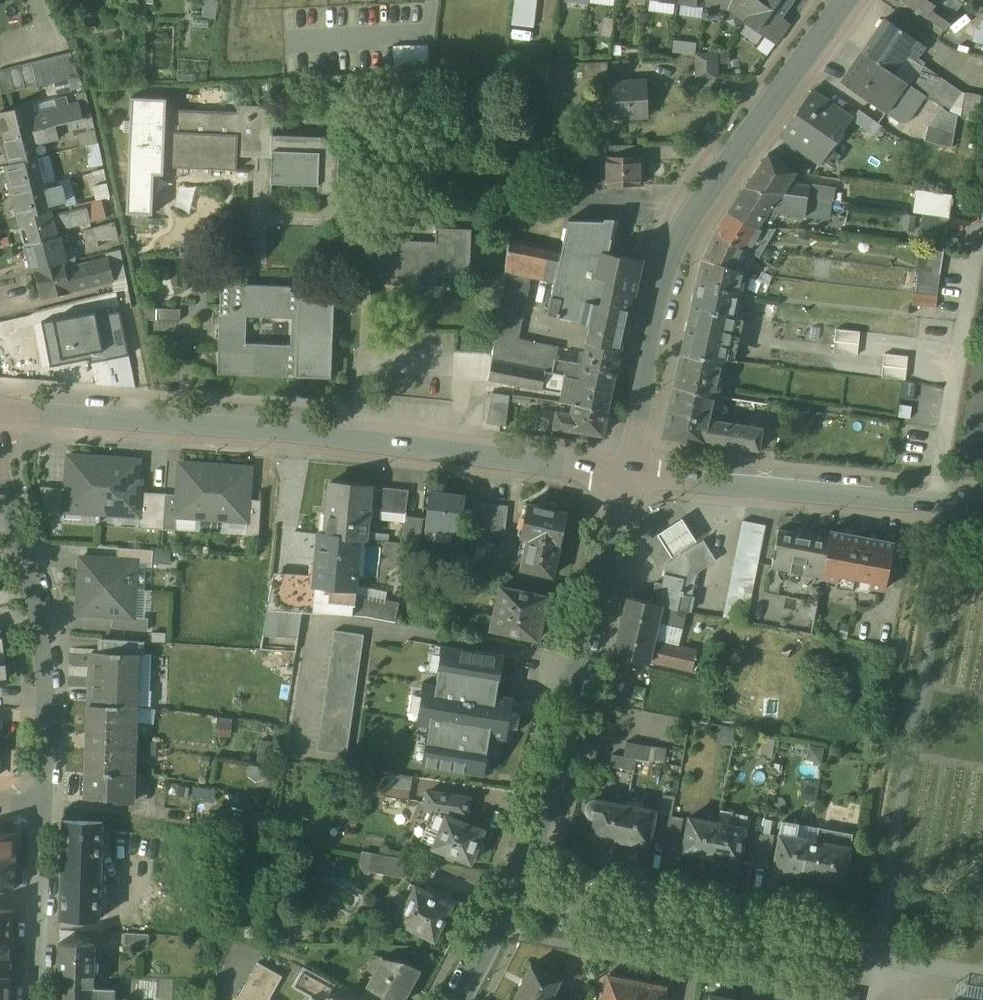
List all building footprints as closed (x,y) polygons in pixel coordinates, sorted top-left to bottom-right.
[(512,24),(534,27),(537,0),(515,0),(512,24)] [(728,7),(745,19),(744,21),(745,21),(760,0),(731,0),(728,7)] [(745,21),(766,36),(792,0),(760,0),(745,21)] [(946,30),(955,16),(945,9),(951,0),(901,0),(946,30)] [(915,38),(884,17),(862,51),(894,72),(907,81),(910,83),(923,64),(915,59),(906,53),(915,38)] [(925,44),(915,38),(906,53),(915,59),(925,44)] [(894,72),(862,51),(841,83),(900,123),(908,120),(926,95),(910,83),(900,98),(896,96),(907,81),(894,72)] [(0,71),(0,79),(4,95),(38,86),(38,87),(79,77),(71,53),(0,71)] [(717,77),(717,55),(703,55),(702,53),(699,53),(700,55),(698,55),(698,77),(717,77)] [(608,61),(584,62),(585,78),(609,76),(608,61)] [(963,92),(924,63),(923,64),(910,83),(926,95),(949,113),(959,116),(963,93),(963,92)] [(647,79),(605,82),(607,120),(649,117),(647,79)] [(849,117),(812,92),(801,107),(802,107),(782,136),(821,163),(831,148),(828,146),(849,117)] [(964,92),(963,93),(959,116),(982,120),(982,95),(964,92)] [(66,95),(54,98),(56,106),(41,110),(44,124),(30,128),(31,132),(56,126),(82,119),(78,101),(68,103),(66,95)] [(239,111),(166,109),(164,168),(237,170),(238,156),(273,157),(274,136),(274,129),(275,106),(239,105),(239,111)] [(954,118),(939,107),(933,115),(948,127),(954,118)] [(0,114),(0,119),(5,139),(31,132),(30,128),(44,124),(41,110),(26,114),(25,108),(0,114)] [(880,125),(859,110),(852,119),(873,134),(880,125)] [(82,119),(56,126),(58,134),(72,130),(73,136),(78,134),(81,147),(85,146),(98,143),(92,116),(82,119)] [(953,133),(927,125),(924,140),(951,147),(953,133)] [(56,126),(31,132),(33,138),(47,134),(49,142),(59,139),(58,134),(56,126)] [(31,132),(5,139),(11,165),(38,159),(37,154),(51,150),(49,142),(47,134),(33,138),(31,132)] [(321,137),(274,136),(273,157),(273,184),(339,185),(341,137),(328,137),(328,135),(321,135),(321,137)] [(98,143),(85,146),(90,167),(103,164),(98,143)] [(640,145),(606,145),(606,156),(606,157),(640,157),(640,145)] [(802,162),(785,152),(779,162),(795,172),(802,162)] [(836,189),(788,183),(795,172),(779,162),(768,155),(745,189),(804,198),(830,201),(834,202),(836,189)] [(640,157),(606,157),(606,156),(605,157),(604,183),(641,184),(641,157),(640,157)] [(38,159),(11,165),(18,192),(45,185),(38,159)] [(45,185),(18,192),(24,219),(52,212),(50,206),(63,203),(59,187),(46,190),(45,185)] [(109,187),(92,191),(94,201),(110,196),(109,187)] [(804,198),(745,189),(728,213),(756,229),(767,214),(777,215),(797,217),(804,198)] [(952,195),(917,190),(913,213),(923,214),(949,218),(952,195)] [(830,201),(804,198),(797,217),(828,220),(830,201)] [(81,209),(53,216),(52,212),(24,219),(30,243),(58,236),(56,231),(83,224),(85,224),(83,217),(81,209)] [(112,211),(83,217),(85,224),(83,224),(84,229),(114,222),(112,211)] [(756,229),(728,213),(716,233),(743,249),(746,243),(750,246),(762,229),(756,229)] [(777,215),(767,214),(756,229),(762,229),(765,229),(777,215)] [(949,218),(923,214),(921,229),(947,233),(950,218),(949,218)] [(641,261),(612,254),(613,254),(609,253),(609,252),(616,224),(616,221),(568,220),(562,250),(554,282),(547,314),(556,316),(556,317),(559,318),(559,317),(581,322),(590,324),(586,341),(621,348),(621,349),(630,310),(629,310),(633,295),(634,295),(641,261)] [(114,222),(104,225),(107,238),(118,236),(115,222),(114,222)] [(107,238),(104,225),(95,227),(98,240),(107,238)] [(437,243),(377,240),(376,278),(438,281),(439,269),(471,270),(473,230),(438,228),(437,243)] [(743,249),(716,233),(702,260),(729,268),(734,270),(743,249)] [(30,243),(25,244),(32,271),(37,270),(37,269),(67,262),(61,236),(58,236),(30,243)] [(562,250),(510,239),(504,280),(529,284),(531,277),(554,282),(562,250)] [(944,251),(920,247),(917,271),(918,271),(940,274),(944,251)] [(67,262),(37,269),(37,270),(43,297),(72,290),(72,289),(112,280),(112,279),(127,276),(121,249),(105,253),(107,259),(77,267),(76,267),(75,260),(67,262)] [(729,268),(702,260),(696,282),(740,293),(746,275),(734,270),(729,268)] [(940,274),(918,271),(917,281),(939,284),(940,274)] [(559,347),(518,339),(529,284),(504,280),(493,354),(492,360),(552,372),(555,359),(556,359),(559,347)] [(939,284),(917,281),(916,293),(938,296),(939,284)] [(740,293),(696,282),(691,305),(734,317),(740,293)] [(292,288),(222,285),(219,375),(288,377),(288,372),(297,372),(296,377),(332,379),(336,289),(300,288),(300,292),(291,292),(292,288)] [(916,293),(914,293),(912,305),(936,308),(938,296),(916,293)] [(179,316),(178,305),(154,305),(154,317),(179,316)] [(734,317),(691,305),(681,354),(719,360),(720,360),(723,360),(725,360),(734,317)] [(103,310),(42,322),(51,367),(89,360),(90,362),(130,355),(121,310),(104,313),(103,310)] [(450,394),(452,328),(387,325),(386,342),(371,342),(369,370),(383,370),(382,391),(450,394)] [(831,326),(830,348),(857,349),(857,327),(831,326)] [(621,348),(586,341),(586,342),(582,364),(556,359),(555,359),(552,372),(559,374),(613,384),(621,349),(621,348)] [(904,377),(908,354),(881,349),(877,372),(904,377)] [(493,354),(454,353),(454,377),(489,378),(492,360),(493,354)] [(719,360),(681,354),(673,388),(716,393),(723,360),(720,360),(719,360)] [(492,360),(489,378),(489,380),(556,393),(559,374),(552,372),(492,360)] [(613,384),(559,374),(556,393),(568,395),(577,389),(574,406),(608,411),(613,384)] [(716,393),(673,388),(663,437),(708,444),(708,441),(713,419),(718,393),(716,393)] [(503,407),(492,405),(490,424),(500,425),(503,407)] [(608,411),(574,406),(571,424),(565,412),(553,410),(550,426),(603,435),(608,411)] [(750,425),(713,419),(708,441),(747,447),(750,425)] [(762,427),(750,425),(747,447),(759,449),(762,427)] [(104,458),(68,455),(68,468),(70,468),(69,476),(67,476),(65,506),(83,507),(83,512),(100,514),(104,458)] [(139,460),(104,458),(100,514),(118,515),(118,510),(140,511),(142,481),(136,480),(137,473),(139,473),(139,460)] [(216,465),(180,463),(178,495),(176,511),(177,511),(195,512),(194,517),(212,518),(216,465)] [(251,468),(216,465),(212,518),(229,520),(230,515),(248,516),(249,499),(251,468)] [(371,486),(330,482),(325,534),(360,538),(366,538),(371,486)] [(409,490),(383,488),(381,512),(406,514),(409,490)] [(466,497),(430,492),(426,524),(462,528),(466,497)] [(178,495),(166,494),(163,529),(176,530),(177,511),(176,511),(178,495)] [(261,500),(249,499),(248,516),(246,535),(259,536),(261,500)] [(483,503),(470,501),(467,524),(480,527),(483,503)] [(508,506),(483,503),(480,527),(505,533),(508,506)] [(568,513),(528,504),(520,536),(529,538),(560,545),(561,545),(568,513)] [(424,519),(406,516),(402,543),(400,553),(408,555),(420,558),(423,547),(420,547),(424,519)] [(696,541),(682,519),(658,534),(672,556),(696,541)] [(766,525),(744,520),(724,617),(747,621),(757,568),(766,525)] [(829,538),(778,529),(771,567),(823,576),(830,538),(829,538)] [(862,536),(830,530),(829,538),(830,538),(823,576),(822,578),(853,583),(862,536)] [(360,538),(325,534),(319,533),(316,565),(314,586),(355,590),(360,538)] [(894,542),(862,536),(853,583),(885,589),(894,542)] [(560,545),(529,538),(522,569),(553,576),(560,545)] [(704,540),(667,563),(662,584),(656,582),(651,603),(662,605),(662,606),(683,611),(688,612),(697,573),(716,560),(704,540)] [(402,543),(389,541),(387,554),(396,562),(407,564),(408,555),(400,553),(402,543)] [(154,550),(118,548),(117,560),(137,561),(137,562),(153,563),(154,550)] [(117,560),(81,557),(79,585),(135,589),(137,562),(137,561),(117,560)] [(310,576),(286,574),(286,580),(273,579),(267,610),(312,613),(314,602),(354,604),(355,604),(355,599),(355,590),(314,586),(316,565),(311,565),(310,576)] [(823,576),(771,567),(767,592),(818,601),(822,578),(823,576)] [(135,589),(79,585),(77,613),(113,616),(133,617),(135,589)] [(548,596),(501,586),(491,629),(539,640),(548,596)] [(651,603),(627,597),(620,626),(657,634),(660,623),(679,628),(683,611),(662,606),(662,605),(651,603)] [(399,608),(355,599),(355,604),(354,604),(353,616),(354,616),(367,617),(396,623),(399,608)] [(354,604),(314,602),(312,613),(353,616),(354,604)] [(133,617),(113,616),(113,628),(148,630),(149,618),(133,617)] [(321,684),(348,690),(362,633),(335,626),(321,684)] [(657,634),(620,626),(614,653),(651,662),(656,641),(657,634)] [(144,642),(112,640),(112,652),(138,653),(144,653),(144,642)] [(697,651),(656,641),(651,662),(693,671),(697,651)] [(502,656),(444,646),(443,645),(442,645),(442,646),(442,647),(443,647),(436,685),(425,683),(426,683),(425,683),(425,682),(424,682),(424,684),(418,722),(417,722),(417,723),(417,724),(418,724),(418,723),(419,723),(430,725),(423,764),(423,763),(423,764),(422,764),(422,765),(423,766),(424,765),(483,774),(482,775),(483,775),(484,776),(485,774),(484,774),(484,773),(490,735),(505,738),(506,738),(506,739),(507,739),(507,738),(507,737),(506,737),(507,736),(506,736),(512,699),(513,699),(513,698),(514,699),(514,697),(513,697),(512,697),(512,698),(497,695),(503,657),(504,657),(504,656),(504,657),(504,655),(503,655),(502,655),(502,656)] [(71,646),(70,665),(80,666),(80,647),(71,646)] [(112,652),(108,652),(108,653),(91,653),(90,667),(93,667),(91,702),(136,704),(138,653),(112,652)] [(91,702),(88,702),(87,731),(86,731),(85,742),(86,742),(85,771),(133,772),(134,757),(128,757),(130,720),(135,720),(136,704),(91,702)] [(654,747),(627,742),(624,756),(652,761),(654,748),(654,747)] [(666,750),(654,748),(652,761),(663,763),(666,750)] [(635,759),(612,754),(610,765),(632,770),(635,759)] [(133,772),(85,771),(84,795),(115,796),(115,799),(132,799),(133,772)] [(413,777),(390,774),(388,785),(411,789),(413,777)] [(818,782),(803,780),(800,796),(815,799),(818,782)] [(411,789),(388,785),(386,797),(409,800),(411,789)] [(203,795),(173,790),(172,797),(202,802),(203,795)] [(409,800),(386,797),(385,807),(407,811),(409,800)] [(627,806),(595,800),(593,800),(591,801),(589,803),(588,804),(587,805),(586,807),(586,809),(586,811),(587,812),(588,814),(589,815),(590,817),(592,818),(595,818),(592,835),(621,840),(627,806)] [(656,811),(627,806),(621,840),(649,846),(656,811)] [(445,816),(432,811),(427,825),(439,830),(445,816)] [(746,828),(748,816),(731,813),(729,824),(746,828)] [(672,817),(659,814),(654,846),(666,848),(672,817)] [(439,830),(432,850),(471,865),(475,856),(478,856),(480,855),(482,855),(483,854),(484,852),(485,849),(485,846),(484,844),(483,843),(481,841),(485,832),(445,816),(439,830)] [(683,819),(672,817),(666,848),(677,850),(683,819)] [(718,822),(689,817),(683,852),(711,857),(718,822)] [(102,821),(64,820),(61,917),(99,918),(102,821)] [(729,824),(718,822),(711,857),(740,862),(746,828),(729,824)] [(798,826),(782,822),(780,834),(796,837),(798,826)] [(819,828),(817,841),(808,839),(802,874),(843,882),(852,835),(819,828)] [(750,831),(744,862),(756,864),(762,833),(750,831)] [(0,833),(0,861),(15,862),(16,833),(0,833)] [(774,835),(762,833),(756,864),(768,867),(774,835)] [(796,837),(780,834),(773,869),(802,874),(808,839),(796,837)] [(404,860),(374,855),(371,872),(400,878),(404,860)] [(0,861),(0,888),(14,889),(15,862),(0,861)] [(426,891),(410,883),(392,916),(433,938),(451,904),(444,901),(446,896),(428,886),(426,891)] [(0,910),(0,938),(12,939),(13,911),(0,910)] [(299,916),(284,915),(284,925),(299,926),(299,916)] [(149,935),(125,933),(124,945),(148,947),(149,935)] [(0,938),(0,966),(11,966),(12,939),(0,938)] [(95,945),(60,943),(58,973),(93,975),(95,945)] [(404,961),(403,961),(384,958),(367,987),(390,999),(403,999),(420,970),(404,961)] [(258,962),(237,999),(272,999),(270,999),(283,976),(258,962)] [(532,966),(514,999),(554,999),(552,999),(561,982),(532,966)] [(304,967),(293,987),(311,997),(312,996),(318,999),(326,999),(328,997),(329,997),(336,985),(304,967)] [(58,973),(57,999),(92,999),(93,975),(58,973)] [(0,978),(0,999),(10,999),(11,978),(0,978)] [(611,978),(607,999),(636,999),(640,980),(629,978),(625,981),(611,978)] [(640,980),(636,999),(665,999),(667,989),(653,986),(651,982),(640,980)] [(99,990),(98,999),(115,999),(115,991),(99,990)] [(841,990),(839,999),(858,999),(859,994),(841,990)]
